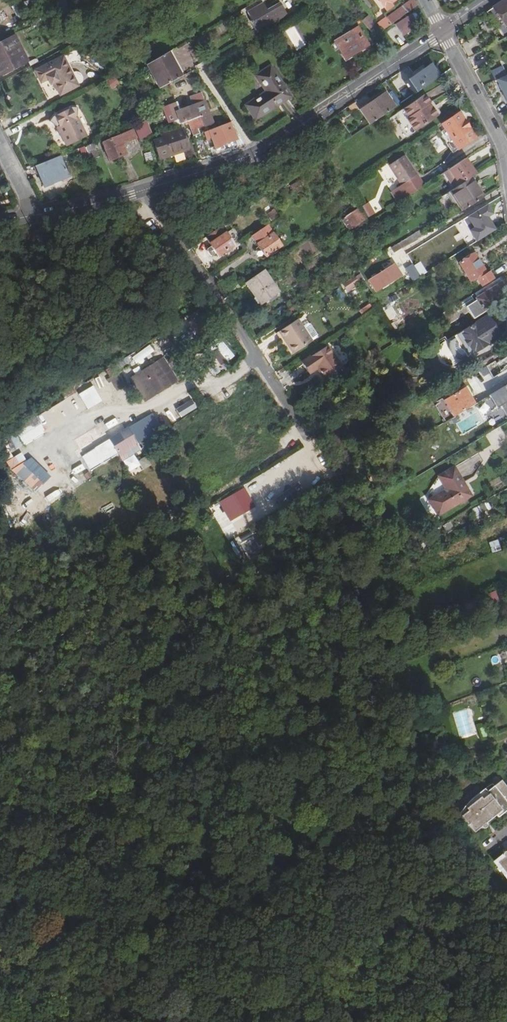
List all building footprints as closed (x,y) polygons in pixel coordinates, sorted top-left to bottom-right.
[(386,11),(392,7),(390,4),(396,0),(378,0),(386,11)] [(417,6),(414,0),(411,0),(387,18),(389,22),(387,24),(388,26),(417,6)] [(486,12),(503,38),(506,36),(506,0),(503,0),(486,12)] [(280,4),(269,10),(266,4),(251,13),(255,19),(252,20),(257,29),(269,22),(267,19),(274,15),(276,18),(285,13),(280,4)] [(400,36),(418,27),(412,14),(393,23),(400,36)] [(370,16),(362,19),(369,38),(377,35),(370,16)] [(285,29),(294,51),(305,46),(295,25),(285,29)] [(335,42),(346,58),(367,45),(356,28),(335,42)] [(396,43),(402,38),(395,28),(389,33),(396,43)] [(27,62),(14,37),(0,45),(0,76),(27,62)] [(167,53),(147,64),(162,88),(182,77),(167,53)] [(55,82),(58,87),(62,94),(79,86),(65,56),(36,70),(42,82),(49,79),(51,84),(52,83),(55,82)] [(408,81),(416,93),(441,76),(433,64),(408,81)] [(492,81),(505,75),(500,66),(488,71),(492,81)] [(260,81),(274,72),(271,67),(257,77),(260,81)] [(291,98),(274,72),(260,81),(268,92),(247,106),(257,120),(291,98)] [(506,104),(506,75),(495,81),(506,104)] [(359,110),(368,125),(393,108),(391,105),(384,94),(359,110)] [(428,105),(430,104),(424,95),(396,114),(401,123),(397,125),(406,138),(437,117),(428,105)] [(192,136),(199,133),(197,127),(202,125),(203,127),(212,123),(204,102),(176,112),(178,118),(172,120),(173,125),(185,121),(187,120),(188,124),(192,136)] [(80,127),(76,120),(77,119),(78,108),(72,107),(54,117),(50,122),(59,127),(60,127),(64,135),(62,135),(67,146),(86,138),(81,127),(80,127)] [(457,151),(475,139),(463,120),(460,122),(456,115),(443,123),(447,129),(441,133),(448,144),(451,142),(457,151)] [(132,126),(138,140),(151,135),(146,121),(132,126)] [(230,121),(226,123),(227,127),(231,125),(233,130),(234,130),(236,129),(230,121)] [(226,123),(204,131),(206,139),(212,137),(216,150),(224,148),(222,144),(237,140),(234,130),(233,130),(231,125),(227,127),(226,123)] [(153,140),(159,158),(189,149),(182,127),(162,134),(163,138),(153,140)] [(108,160),(125,153),(121,142),(135,137),(131,129),(101,141),(108,160)] [(437,152),(444,149),(442,141),(434,144),(437,152)] [(446,146),(452,154),(457,151),(451,142),(448,144),(446,146)] [(93,144),(85,147),(89,160),(98,157),(93,144)] [(51,181),(51,183),(67,177),(63,165),(61,165),(57,156),(35,165),(42,184),(51,181)] [(398,203),(423,186),(402,156),(387,166),(400,185),(390,192),(398,203)] [(444,171),(455,187),(471,177),(475,174),(464,158),(448,169),(444,171)] [(475,171),(487,166),(486,162),(476,165),(474,166),(475,171)] [(442,173),(452,189),(455,187),(444,171),(442,173)] [(462,210),(483,197),(471,177),(455,187),(452,189),(451,190),(462,210)] [(267,217),(276,213),(270,200),(261,204),(267,217)] [(367,203),(361,207),(368,218),(374,213),(367,203)] [(357,226),(363,222),(358,213),(352,217),(357,226)] [(484,234),(495,227),(492,221),(481,227),(484,234)] [(250,236),(252,239),(268,229),(266,225),(250,236)] [(280,246),(268,229),(252,239),(257,246),(255,248),(260,255),(262,254),(264,256),(280,246)] [(394,252),(422,235),(418,229),(391,247),(394,252)] [(212,254),(215,253),(216,256),(232,245),(224,233),(208,243),(210,246),(208,248),(212,254)] [(459,261),(469,279),(484,270),(474,253),(459,261)] [(412,263),(404,267),(412,280),(420,275),(412,263)] [(400,275),(395,269),(371,285),(375,292),(400,275)] [(245,282),(256,298),(273,286),(262,271),(245,282)] [(488,271),(471,282),(473,287),(471,288),(472,290),(493,278),(488,271)] [(470,295),(454,305),(458,311),(467,306),(473,316),(485,309),(484,307),(506,292),(506,286),(504,281),(473,300),(470,295)] [(273,286),(256,298),(260,304),(277,293),(273,286)] [(458,297),(455,292),(448,296),(451,301),(458,297)] [(486,316),(454,335),(466,356),(498,336),(486,316)] [(277,333),(282,341),(284,339),(285,340),(302,329),(296,320),(277,333)] [(190,321),(171,331),(175,339),(194,329),(190,321)] [(302,329),(285,340),(289,345),(286,347),(292,355),(311,342),(302,329)] [(213,345),(222,353),(228,347),(219,339),(213,345)] [(303,368),(322,357),(329,352),(325,347),(300,363),(303,368)] [(340,369),(329,352),(322,357),(330,370),(320,377),(322,380),(340,369)] [(330,370),(322,357),(303,368),(306,373),(314,368),(320,377),(330,370)] [(161,377),(167,373),(157,358),(151,362),(161,377)] [(216,374),(222,369),(214,358),(207,363),(216,374)] [(499,373),(506,369),(506,358),(495,365),(499,373)] [(151,362),(137,371),(147,386),(161,377),(151,362)] [(492,377),(499,373),(495,365),(493,362),(486,366),(492,377)] [(147,386),(137,371),(125,378),(135,394),(147,386)] [(161,377),(164,383),(170,379),(167,373),(161,377)] [(112,391),(119,387),(110,374),(101,379),(103,383),(106,381),(112,391)] [(164,383),(161,377),(147,386),(150,392),(164,383)] [(488,395),(495,408),(500,405),(506,418),(506,384),(488,395)] [(135,394),(139,399),(150,392),(147,386),(135,394)] [(464,389),(443,400),(451,416),(473,404),(464,389)] [(54,405),(59,415),(83,403),(78,394),(65,400),(65,399),(54,405)] [(175,410),(182,418),(195,407),(188,399),(175,410)] [(151,412),(137,420),(146,436),(160,428),(151,412)] [(155,414),(163,428),(168,426),(160,412),(155,414)] [(8,430),(15,446),(46,432),(38,416),(8,430)] [(107,429),(118,423),(115,417),(104,423),(107,429)] [(131,478),(142,472),(133,454),(141,450),(136,441),(142,438),(134,422),(108,435),(131,478)] [(81,453),(87,468),(116,455),(109,440),(81,453)] [(66,446),(60,448),(66,466),(73,464),(66,446)] [(35,491),(49,476),(20,449),(5,464),(35,491)] [(146,455),(138,460),(143,469),(151,465),(146,455)] [(81,463),(71,469),(75,474),(84,468),(81,463)] [(438,515),(472,496),(454,468),(439,477),(438,478),(448,492),(430,503),(438,515)] [(426,496),(430,503),(448,492),(438,478),(426,496)] [(245,493),(240,496),(251,513),(255,510),(245,493)] [(251,513),(240,496),(227,505),(238,522),(251,513)] [(213,514),(221,511),(217,502),(209,506),(213,514)] [(482,515),(488,512),(484,505),(479,508),(482,515)] [(229,528),(222,515),(217,517),(224,531),(229,528)] [(245,542),(252,534),(247,529),(240,537),(245,542)] [(489,542),(491,551),(499,549),(497,540),(489,542)] [(465,807),(467,809),(459,815),(473,832),(479,827),(480,828),(482,828),(483,828),(484,827),(485,826),(485,824),(484,823),(491,817),(501,810),(499,808),(498,806),(499,805),(501,804),(502,805),(504,808),(505,809),(506,809),(506,808),(506,787),(502,781),(495,787),(493,785),(491,787),(486,791),(487,793),(482,797),(481,798),(479,796),(465,807)] [(506,850),(504,850),(503,851),(502,852),(502,853),(503,855),(495,861),(506,875),(506,850)]
